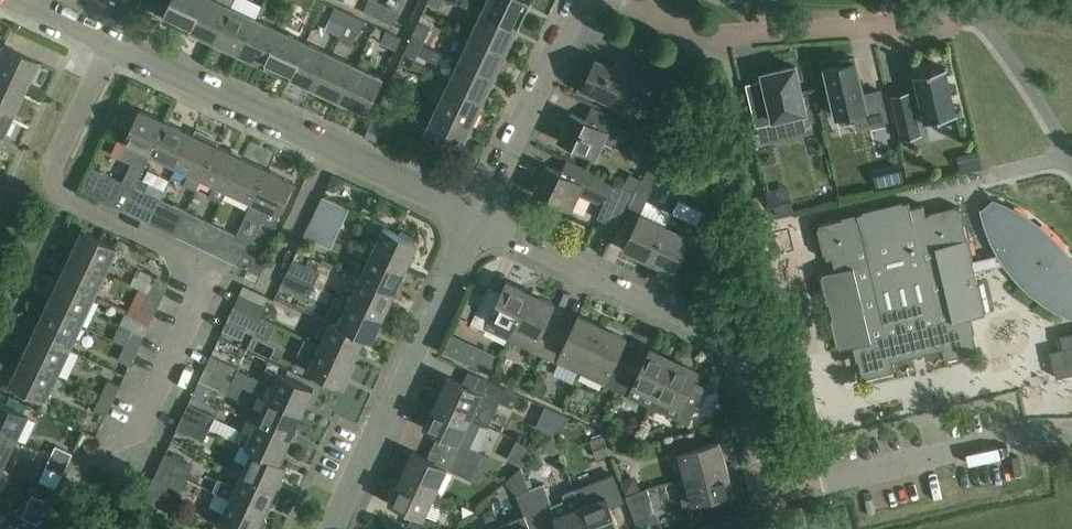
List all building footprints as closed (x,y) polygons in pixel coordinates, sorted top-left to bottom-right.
[(204,0),(172,0),(164,17),(190,29),(204,0)] [(190,29),(215,41),(232,6),(219,0),(204,0),(190,29)] [(379,17),(385,5),(373,0),(369,0),(364,9),(379,17)] [(428,2),(441,8),(444,0),(429,0),(428,2)] [(519,26),(531,0),(488,0),(484,9),(519,26)] [(385,5),(379,17),(395,24),(400,12),(385,5)] [(232,6),(215,41),(240,53),(257,18),(232,6)] [(336,6),(330,17),(346,25),(351,14),(351,13),(336,6)] [(519,26),(484,9),(472,35),(507,51),(519,26)] [(351,14),(346,25),(361,32),(366,20),(351,13),(351,14)] [(282,30),(257,18),(240,53),(266,65),(282,30)] [(411,37),(424,43),(431,28),(418,22),(411,37)] [(307,42),(282,30),(266,65),(291,77),(307,42)] [(387,30),(381,41),(397,49),(403,37),(387,30)] [(507,51),(472,35),(460,60),(496,76),(507,51)] [(424,43),(411,37),(404,53),(417,59),(424,43)] [(332,53),(307,42),(291,77),(316,89),(332,53)] [(25,86),(38,60),(3,44),(0,50),(0,74),(25,86)] [(332,53),(316,89),(341,101),(358,65),(332,53)] [(597,60),(584,87),(622,105),(628,92),(642,98),(656,69),(628,56),(621,71),(597,60)] [(888,120),(881,90),(864,94),(855,57),(839,61),(840,65),(826,69),(837,116),(854,112),(858,127),(888,120)] [(460,60),(448,85),(484,102),(496,76),(460,60)] [(358,65),(341,101),(367,113),(383,77),(358,65)] [(796,66),(763,73),(769,96),(750,100),(756,127),(776,122),(775,119),(806,112),(796,66)] [(915,74),(915,75),(916,75),(920,92),(911,94),(911,92),(911,90),(893,94),(893,96),(903,138),(903,140),(921,135),(921,134),(920,134),(917,120),(926,118),(926,119),(926,121),(957,114),(957,112),(956,112),(946,68),(946,67),(915,74)] [(395,73),(388,88),(400,94),(407,79),(395,73)] [(0,74),(0,105),(13,112),(25,86),(0,74)] [(484,102),(448,85),(437,111),(472,127),(484,102)] [(400,94),(388,88),(381,103),(400,112),(407,97),(400,94)] [(0,105),(0,137),(1,137),(13,112),(0,105)] [(120,157),(132,162),(123,181),(136,186),(151,153),(166,121),(141,109),(125,141),(127,142),(120,157)] [(472,127),(437,111),(425,137),(460,153),(472,127)] [(599,111),(594,122),(572,112),(559,140),(596,157),(604,141),(615,147),(626,124),(599,111)] [(151,153),(153,154),(177,165),(192,133),(166,121),(151,153)] [(177,165),(178,166),(190,171),(184,183),(196,189),(202,177),(217,145),(207,140),(209,135),(197,129),(194,134),(192,133),(177,165)] [(217,145),(202,177),(215,183),(210,195),(222,201),(227,189),(242,157),(217,145)] [(227,189),(253,201),(268,169),(242,157),(227,189)] [(650,162),(642,179),(655,185),(662,168),(650,162)] [(580,194),(591,199),(596,188),(609,194),(598,217),(617,226),(628,202),(631,204),(637,192),(624,186),(617,183),(574,163),(569,174),(548,164),(534,193),(572,210),(580,194)] [(136,187),(136,186),(123,181),(113,176),(93,166),(81,191),(101,200),(125,211),(136,187)] [(247,213),(260,219),(275,226),(280,213),(279,213),(294,181),(268,169),(253,201),(247,213)] [(630,174),(624,186),(637,192),(642,180),(630,174)] [(631,204),(643,209),(647,201),(654,186),(642,180),(637,190),(637,192),(631,204)] [(149,193),(136,187),(125,211),(138,217),(149,193)] [(672,211),(693,218),(697,205),(675,199),(672,211)] [(779,218),(795,214),(791,200),(775,204),(779,218)] [(972,260),(959,206),(925,214),(923,204),(910,207),(909,201),(857,213),(857,214),(818,224),(826,259),(838,256),(840,266),(837,267),(837,269),(822,273),(840,349),(856,345),(863,376),(896,368),(893,358),(942,346),(944,356),(977,348),(969,317),(985,313),(975,270),(1003,264),(1008,270),(1013,276),(1017,280),(1020,284),(1028,291),(1032,295),(1038,299),(1043,302),(1049,306),(1054,309),(1061,313),(1065,315),(1071,317),(1071,261),(1068,255),(1063,249),(1057,242),(1050,235),(1044,229),(1039,225),(1033,220),(1026,216),(1019,212),(1011,208),(1004,205),(996,202),(983,213),(982,208),(981,208),(983,218),(986,227),(989,236),(993,245),(998,253),(972,260)] [(176,235),(187,211),(174,205),(163,229),(176,235)] [(705,209),(698,224),(694,232),(707,238),(717,215),(705,209)] [(199,216),(187,211),(176,235),(188,241),(199,216)] [(316,211),(310,223),(338,235),(343,223),(316,211)] [(641,213),(625,250),(650,261),(667,225),(641,213)] [(667,225),(650,261),(676,273),(694,232),(698,224),(672,213),(667,225)] [(338,235),(310,223),(304,236),(332,248),(338,235)] [(399,234),(385,227),(378,242),(372,239),(367,250),(373,252),(406,268),(418,242),(415,241),(418,236),(402,229),(399,234)] [(226,259),(237,235),(225,229),(213,253),(226,259)] [(84,230),(71,256),(106,273),(119,247),(84,230)] [(237,235),(226,259),(239,265),(250,241),(237,235)] [(406,268),(373,252),(367,265),(361,263),(356,274),(361,276),(394,292),(406,268)] [(106,273),(71,256),(59,281),(94,298),(106,273)] [(288,272),(315,284),(321,271),(294,259),(288,272)] [(315,284),(288,272),(283,285),(310,297),(315,284)] [(394,292),(361,276),(355,290),(349,288),(344,298),(350,301),(383,316),(394,292)] [(157,279),(150,294),(162,300),(169,285),(157,279)] [(94,298),(59,281),(47,307),(82,323),(94,298)] [(531,292),(508,281),(502,293),(489,287),(472,323),(485,329),(486,327),(486,328),(509,338),(531,292)] [(555,304),(531,292),(509,338),(533,349),(533,350),(545,356),(559,327),(547,321),(555,304)] [(162,300),(150,294),(142,310),(155,315),(162,300)] [(241,294),(235,306),(262,319),(268,306),(241,294)] [(383,316),(350,301),(343,315),(331,309),(326,320),(332,322),(365,338),(371,341),(383,316)] [(235,306),(229,319),(224,330),(242,338),(247,327),(256,332),(262,319),(235,306)] [(82,323),(47,307),(35,332),(70,349),(82,323)] [(571,333),(559,327),(545,356),(557,362),(558,361),(580,371),(602,326),(579,315),(571,333)] [(365,338),(332,322),(325,336),(319,333),(315,344),(353,362),(365,338)] [(602,326),(580,371),(605,383),(605,385),(617,390),(630,361),(619,356),(627,338),(602,326)] [(133,330),(126,345),(138,350),(146,335),(133,330)] [(70,349),(35,332),(23,357),(58,374),(70,349)] [(1060,335),(1063,348),(1051,351),(1057,377),(1071,374),(1071,332),(1060,335)] [(353,362),(315,344),(306,340),(300,354),(314,360),(309,371),(342,386),(353,362)] [(138,350),(126,345),(119,360),(131,365),(138,350)] [(643,367),(630,361),(617,390),(652,407),(674,360),(652,349),(643,367)] [(500,358),(484,351),(476,367),(492,374),(500,358)] [(206,368),(233,381),(239,368),(212,356),(206,368)] [(58,374),(23,357),(11,383),(46,400),(58,374)] [(674,360),(652,407),(690,424),(707,388),(694,382),(699,371),(674,360)] [(233,381),(206,368),(200,381),(227,394),(233,381)] [(256,391),(270,398),(303,413),(314,389),(281,374),(275,388),(261,381),(256,391)] [(479,391),(447,377),(436,401),(482,422),(481,423),(488,426),(500,401),(487,395),(483,393),(479,391)] [(109,380),(102,395),(115,401),(122,385),(109,380)] [(493,382),(479,391),(483,393),(487,395),(500,401),(513,407),(519,394),(493,382)] [(115,401),(102,395),(95,410),(107,416),(115,401)] [(303,413),(270,398),(264,412),(257,409),(252,420),(259,423),(291,438),(303,413)] [(436,401),(424,426),(465,445),(470,447),(481,423),(482,422),(436,401)] [(16,440),(28,415),(0,402),(0,433),(16,440)] [(189,404),(183,418),(210,430),(216,417),(189,404)] [(210,430),(183,418),(178,429),(205,442),(210,430)] [(291,438),(259,423),(252,437),(246,434),(241,445),(253,450),(280,463),(280,462),(291,438)] [(5,465),(16,440),(0,433),(0,463),(5,465)] [(689,477),(727,467),(720,441),(700,446),(697,434),(666,442),(670,454),(682,451),(689,477)] [(591,441),(597,457),(609,452),(603,436),(591,441)] [(470,447),(465,445),(459,458),(485,470),(491,457),(470,447)] [(56,446),(51,456),(68,464),(72,454),(56,446)] [(280,463),(253,450),(247,464),(241,462),(237,472),(276,491),(288,466),(280,462),(280,463)] [(401,477),(437,493),(448,469),(413,452),(401,477)] [(167,453),(161,465),(188,478),(194,466),(167,453)] [(68,464),(51,456),(46,467),(63,475),(68,464)] [(485,470),(459,458),(453,471),(479,483),(485,470)] [(161,465),(155,478),(170,485),(182,491),(188,478),(161,465)] [(689,477),(692,489),(681,491),(685,505),(707,499),(708,506),(732,499),(730,493),(734,492),(727,467),(689,477)] [(276,491),(237,472),(234,471),(228,483),(219,479),(213,490),(231,499),(264,515),(269,505),(272,506),(275,505),(279,497),(278,494),(275,492),(276,491)] [(580,506),(589,528),(619,528),(610,506),(623,501),(612,475),(599,480),(606,496),(580,506)] [(401,477),(389,501),(414,513),(408,525),(416,528),(439,528),(440,525),(425,518),(437,493),(401,477)] [(163,499),(170,485),(155,478),(148,492),(163,499)] [(622,481),(627,493),(639,488),(636,481),(629,478),(622,481)] [(530,490),(540,516),(545,528),(589,528),(580,506),(573,489),(563,493),(562,500),(551,504),(543,485),(530,490)] [(626,496),(635,520),(656,512),(646,488),(626,496)] [(540,516),(530,490),(517,495),(527,521),(540,516)] [(28,506),(44,513),(49,503),(33,495),(28,506)] [(231,499),(224,513),(218,511),(214,521),(232,528),(264,528),(268,521),(267,518),(264,516),(264,515),(231,499)] [(44,513),(28,506),(23,516),(39,524),(44,513)] [(483,511),(487,522),(496,519),(492,508),(483,511)]
